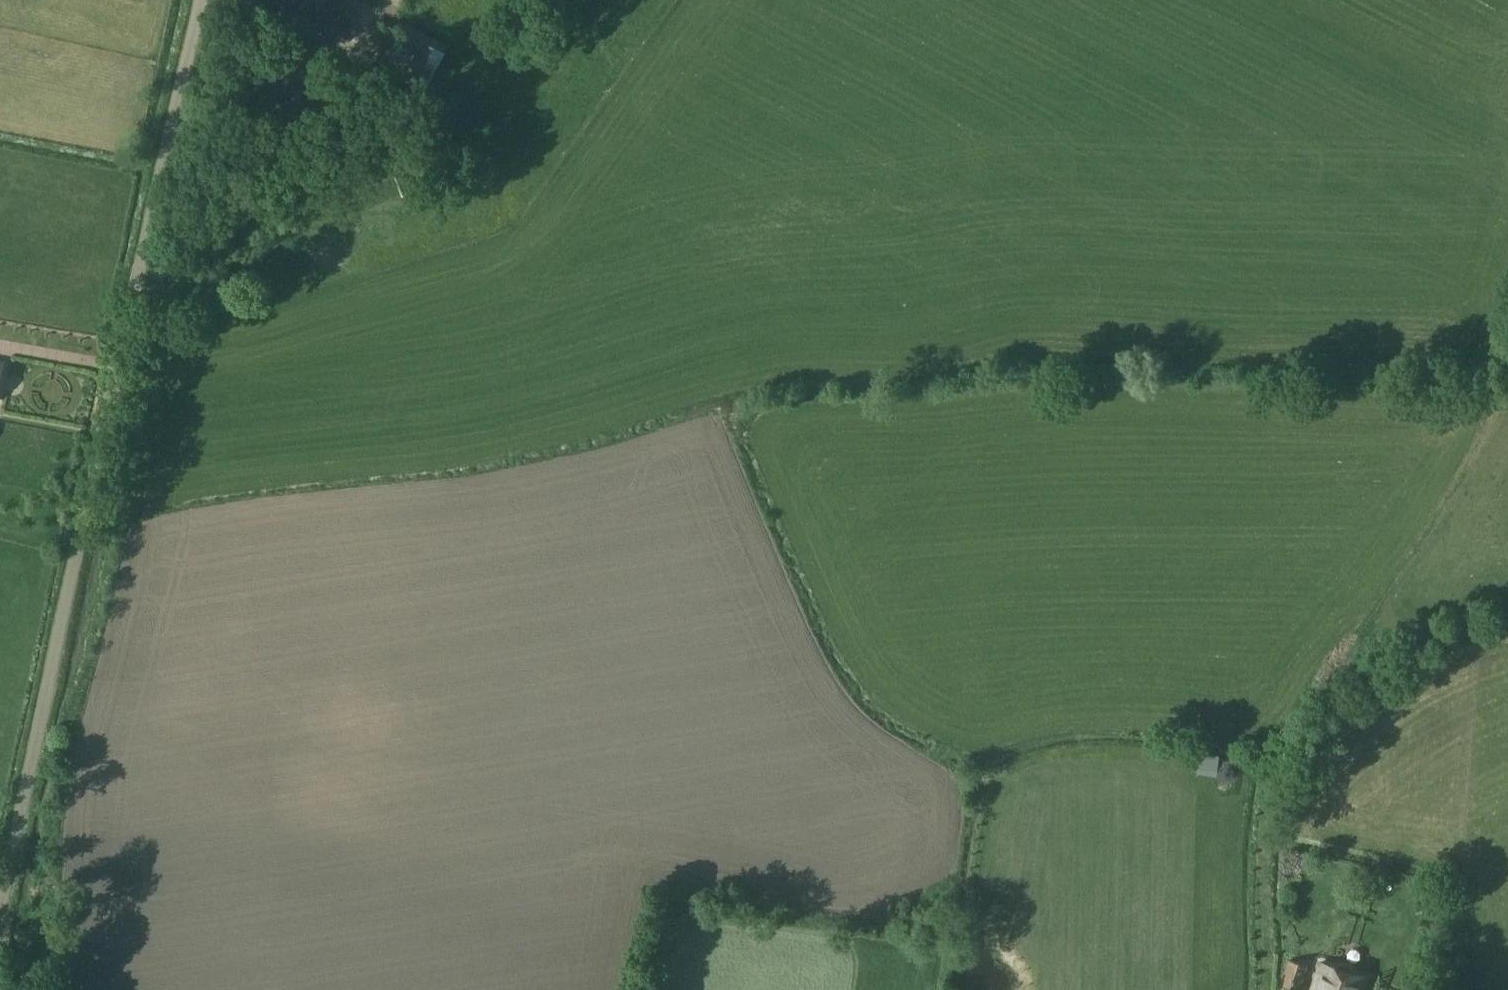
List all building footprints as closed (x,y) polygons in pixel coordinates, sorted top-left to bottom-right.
[(363,3),(359,0),(344,0),(339,7),(353,17),(363,3)] [(335,45),(346,30),(333,21),(322,36),(335,45)] [(433,72),(446,47),(402,25),(389,50),(433,72)] [(1309,964),(1293,959),(1284,986),(1296,989),(1300,989),(1309,964)] [(1367,977),(1320,962),(1311,989),(1363,989),(1367,977)]
